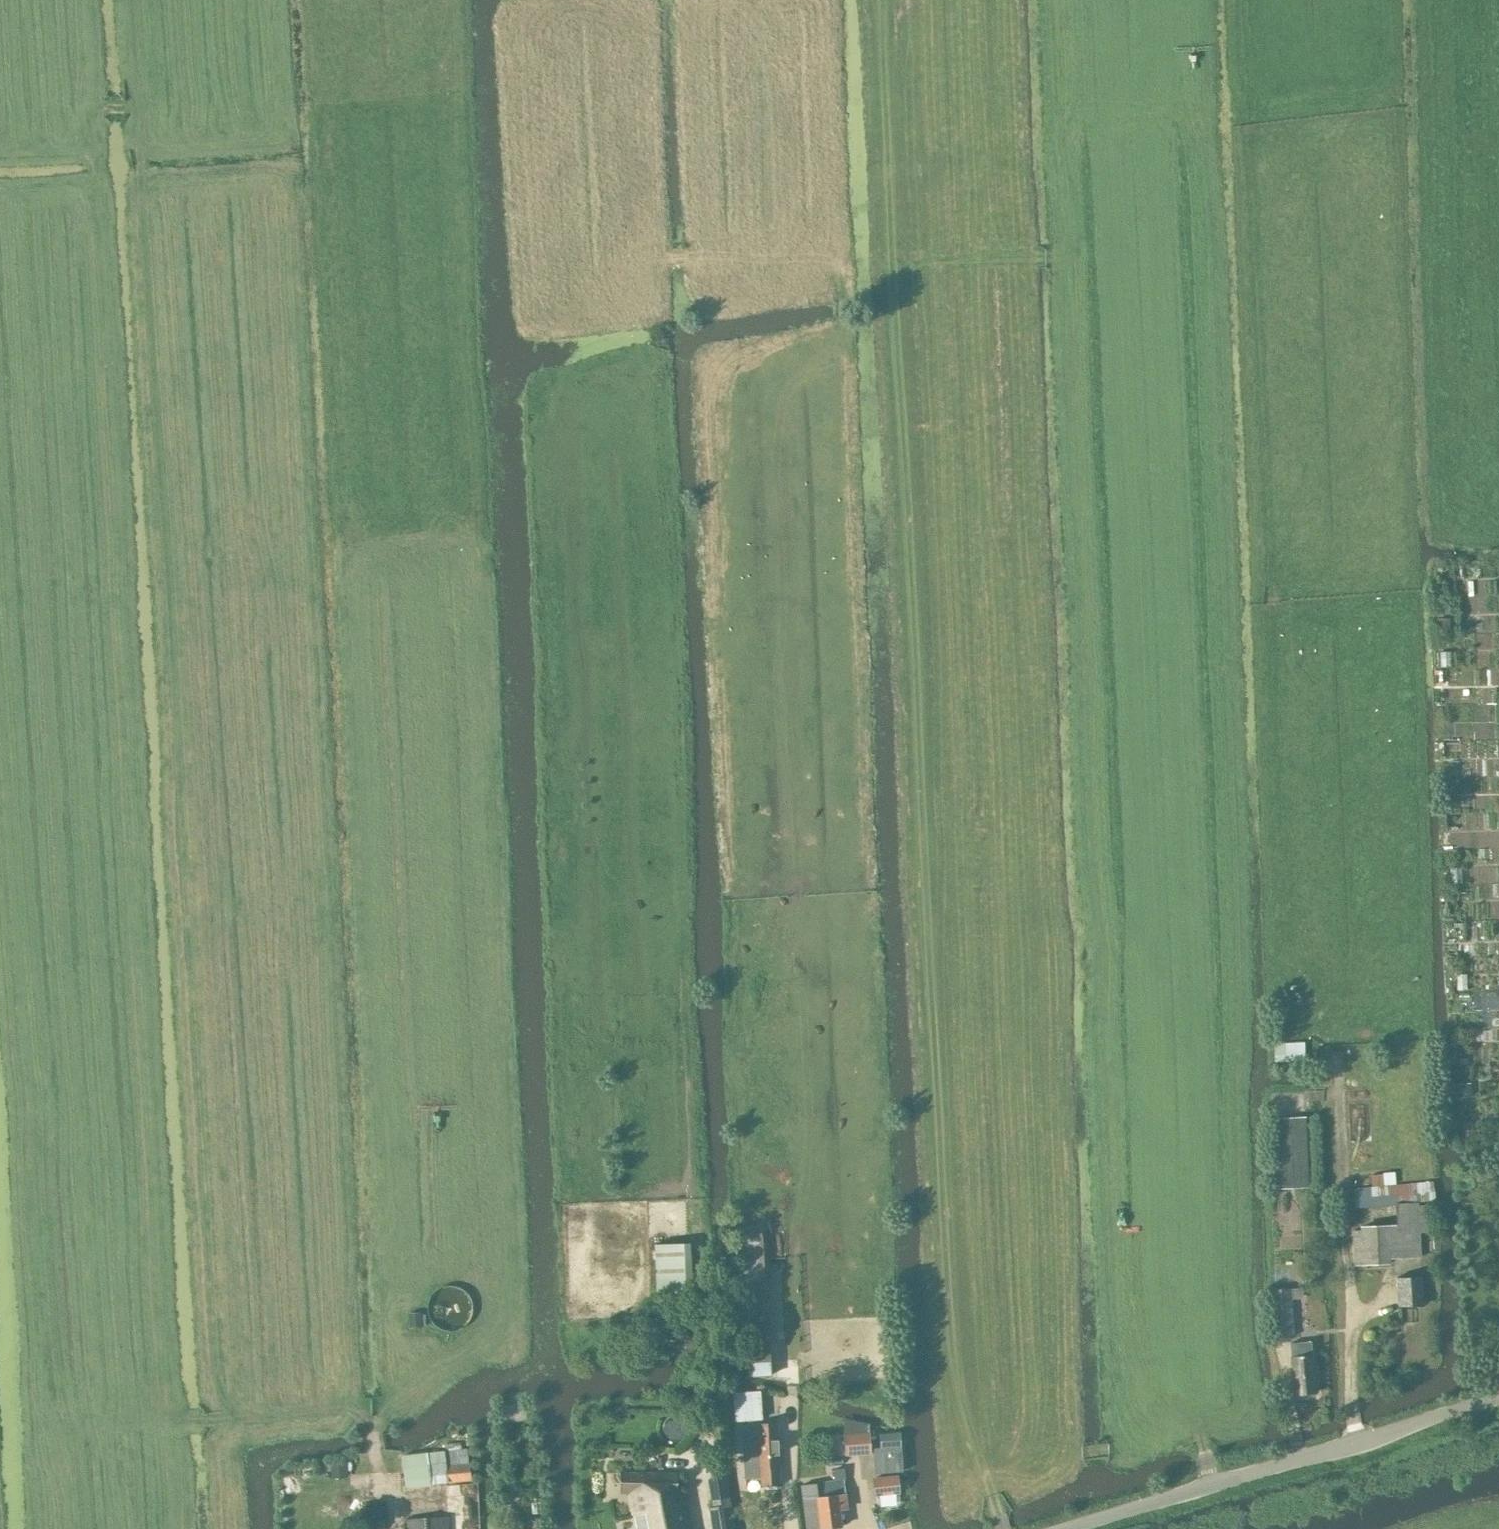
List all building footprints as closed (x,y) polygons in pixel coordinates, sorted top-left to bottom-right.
[(1450,619),(1436,620),(1437,633),(1450,633),(1450,619)] [(1466,974),(1456,974),(1457,990),(1467,989),(1466,974)] [(1305,1061),(1304,1042),(1273,1043),(1274,1062),(1305,1061)] [(1470,1082),(1458,1084),(1459,1097),(1472,1096),(1470,1082)] [(1309,1187),(1305,1117),(1271,1119),(1275,1189),(1309,1187)] [(1470,1170),(1457,1170),(1457,1180),(1470,1180),(1470,1170)] [(1395,1205),(1418,1203),(1434,1202),(1433,1182),(1354,1188),(1355,1208),(1395,1205)] [(1389,1259),(1421,1257),(1420,1231),(1432,1231),(1431,1206),(1418,1206),(1418,1203),(1395,1205),(1396,1225),(1360,1227),(1360,1230),(1352,1230),(1354,1265),(1390,1263),(1389,1259)] [(748,1377),(770,1375),(761,1232),(739,1234),(748,1377)] [(691,1243),(655,1244),(657,1303),(693,1302),(691,1243)] [(1421,1276),(1396,1278),(1397,1307),(1423,1306),(1421,1276)] [(1294,1336),(1291,1288),(1270,1290),(1273,1338),(1294,1336)] [(691,1350),(691,1308),(650,1308),(650,1350),(691,1350)] [(1295,1394),(1315,1392),(1310,1341),(1289,1343),(1295,1394)] [(762,1420),(760,1392),(733,1394),(734,1422),(762,1420)] [(870,1452),(868,1431),(868,1423),(843,1418),(843,1433),(845,1454),(870,1452)] [(780,1483),(776,1424),(776,1422),(741,1424),(745,1477),(760,1476),(760,1484),(780,1483)] [(880,1434),(882,1472),(902,1471),(900,1433),(880,1434)] [(467,1448),(445,1450),(448,1480),(449,1483),(472,1481),(470,1463),(468,1463),(467,1448)] [(845,1468),(833,1469),(834,1480),(843,1479),(846,1479),(845,1468)] [(676,1473),(621,1473),(621,1492),(630,1495),(637,1528),(687,1528),(676,1473)] [(724,1476),(708,1479),(713,1507),(729,1504),(724,1476)] [(875,1495),(900,1492),(898,1476),(874,1478),(875,1495)] [(847,1507),(843,1479),(834,1480),(801,1485),(807,1528),(813,1528),(842,1525),(839,1508),(847,1507)] [(709,1508),(713,1528),(733,1528),(729,1504),(713,1507),(709,1508)] [(447,1516),(404,1518),(405,1528),(447,1528),(447,1516)]
